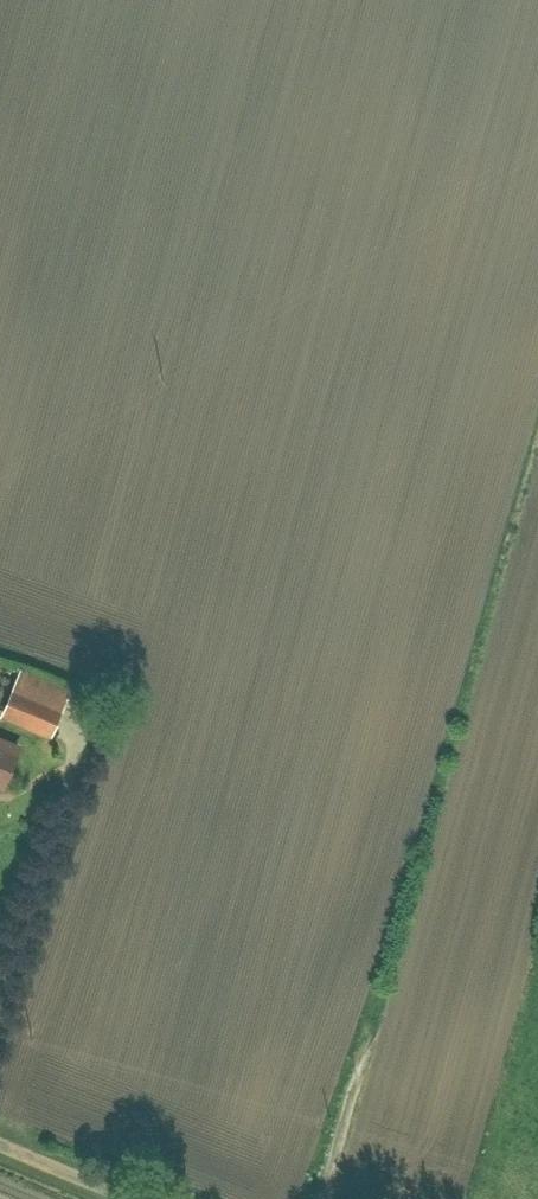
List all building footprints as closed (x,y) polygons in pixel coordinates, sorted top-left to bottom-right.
[(0,716),(0,717),(49,739),(70,694),(20,672),(0,716)] [(2,791),(19,746),(0,739),(0,790),(2,791)]
